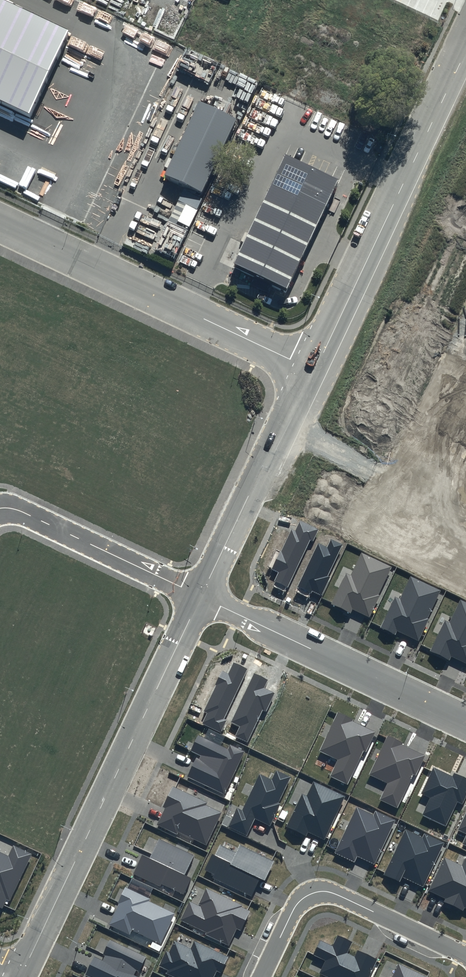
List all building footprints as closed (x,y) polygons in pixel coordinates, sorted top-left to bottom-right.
[(16,0),(0,0),(0,101),(36,118),(77,28),(16,0)] [(232,126),(197,110),(165,181),(201,197),(232,126)] [(336,189),(281,164),(234,270),(289,294),(336,189)] [(318,529),(300,521),(295,531),(292,529),(281,551),(279,550),(271,569),(278,573),(274,581),(288,588),(310,539),(313,541),(318,529)] [(343,544),(331,539),(327,546),(318,542),(297,587),(310,593),(312,591),(321,595),(330,577),(327,576),(343,544)] [(392,566),(361,552),(351,575),(346,573),(331,604),(351,613),(353,609),(369,617),(379,595),(378,595),(392,566)] [(441,590),(411,576),(400,599),(395,597),(381,628),(400,637),(402,633),(419,641),(429,619),(428,619),(441,590)] [(461,599),(450,622),(445,620),(430,651),(450,660),(452,656),(465,663),(465,602),(461,599)] [(224,719),(247,669),(233,662),(228,673),(222,671),(203,711),(207,713),(202,724),(220,732),(226,720),(224,719)] [(254,673),(231,722),(240,727),(235,737),(248,743),(263,710),(266,712),(275,693),(264,688),(268,680),(254,673)] [(354,719),(337,712),(319,751),(338,759),(330,776),(347,784),(363,750),(366,752),(375,731),(353,721),(354,719)] [(227,749),(198,735),(191,751),(198,754),(187,777),(224,794),(244,751),(230,744),(227,749)] [(403,743),(387,735),(369,774),(388,783),(380,800),(397,808),(413,774),(416,776),(426,756),(402,744),(403,743)] [(454,773),(453,776),(433,767),(420,794),(429,798),(421,815),(446,827),(458,801),(462,803),(465,796),(465,779),(454,773)] [(291,777),(277,771),(272,781),(260,775),(243,812),(237,809),(229,827),(247,835),(255,818),(270,825),(280,803),(279,802),(291,777)] [(345,796),(314,781),(307,796),(302,794),(286,827),(306,836),(308,832),(324,839),(345,796)] [(208,802),(173,786),(163,807),(165,808),(157,824),(176,834),(178,831),(206,844),(222,812),(206,805),(208,802)] [(396,820),(375,811),(374,815),(357,807),(334,853),(355,863),(358,856),(375,864),(396,820)] [(444,842),(425,833),(422,838),(405,830),(384,875),(400,882),(402,877),(423,887),(444,842)] [(194,855),(159,839),(150,859),(142,855),(133,874),(161,887),(162,885),(183,895),(191,878),(184,875),(194,855)] [(275,861),(240,845),(231,864),(212,855),(205,870),(214,874),(212,878),(251,897),(260,879),(265,881),(275,861)] [(13,846),(9,856),(0,852),(0,908),(2,909),(7,900),(10,901),(32,854),(13,846)] [(465,857),(462,864),(444,856),(428,891),(446,899),(444,902),(463,910),(464,908),(465,909),(465,858),(465,857)] [(150,899),(125,887),(117,904),(119,904),(109,924),(130,934),(132,929),(160,943),(174,913),(149,901),(150,899)] [(242,905),(206,888),(198,905),(189,901),(180,920),(206,932),(205,934),(229,946),(237,929),(241,931),(250,911),(241,907),(242,905)] [(338,935),(333,946),(320,940),(313,955),(325,961),(320,973),(327,976),(369,976),(377,960),(358,950),(355,956),(347,953),(352,942),(338,935)] [(110,939),(102,955),(105,956),(103,960),(93,956),(84,975),(89,976),(137,976),(133,975),(136,970),(139,972),(147,957),(110,939)] [(194,940),(191,948),(174,941),(169,953),(165,951),(159,966),(168,970),(166,974),(173,976),(214,976),(217,971),(221,973),(229,956),(194,940)] [(399,963),(392,976),(427,976),(399,963)]
